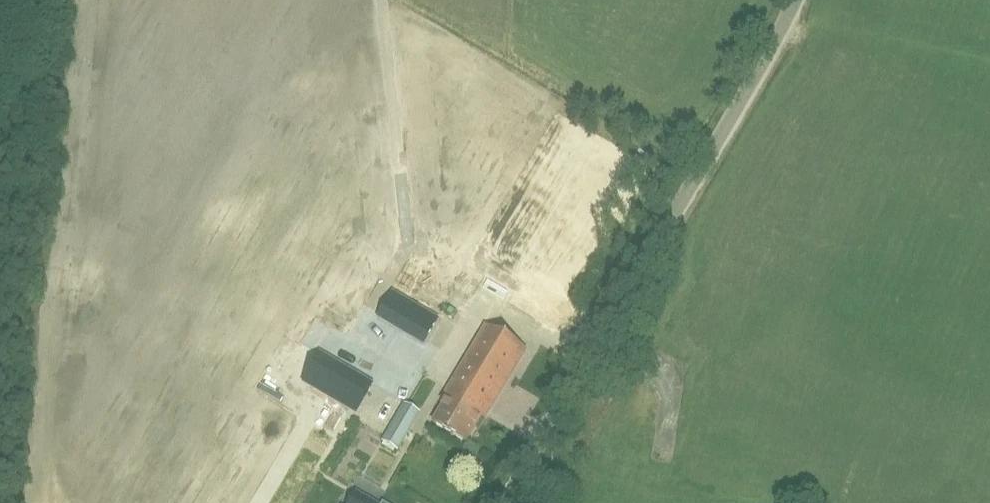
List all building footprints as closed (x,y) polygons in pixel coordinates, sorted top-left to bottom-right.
[(409,293),(415,284),(402,277),(397,286),(409,293)] [(392,294),(380,314),(413,334),(411,337),(423,345),(437,320),(392,294)] [(484,418),(524,350),(485,327),(442,399),(445,401),(432,422),(465,442),(480,416),(484,418)] [(320,355),(304,382),(355,413),(372,385),(320,355)] [(399,416),(383,442),(397,450),(412,424),(419,414),(405,406),(399,416)] [(133,501),(122,493),(115,502),(131,502),(133,501)] [(356,493),(350,502),(372,502),(356,493)]
